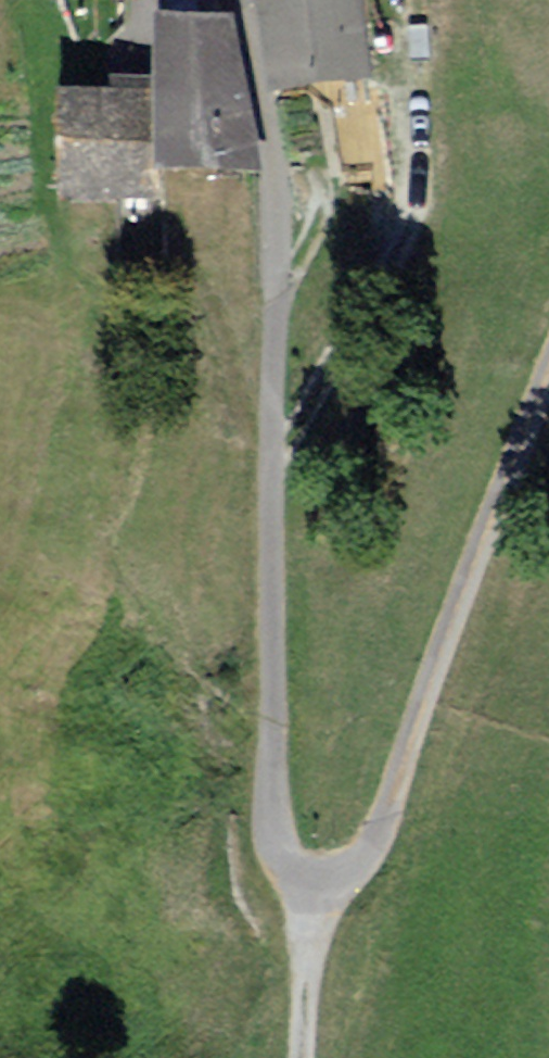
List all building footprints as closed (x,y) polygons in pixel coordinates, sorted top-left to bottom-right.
[(272,83),(366,69),(356,0),(260,0),(272,83)] [(248,113),(224,16),(163,14),(158,157),(247,159),(248,113)] [(144,193),(143,91),(64,92),(66,194),(144,193)]
